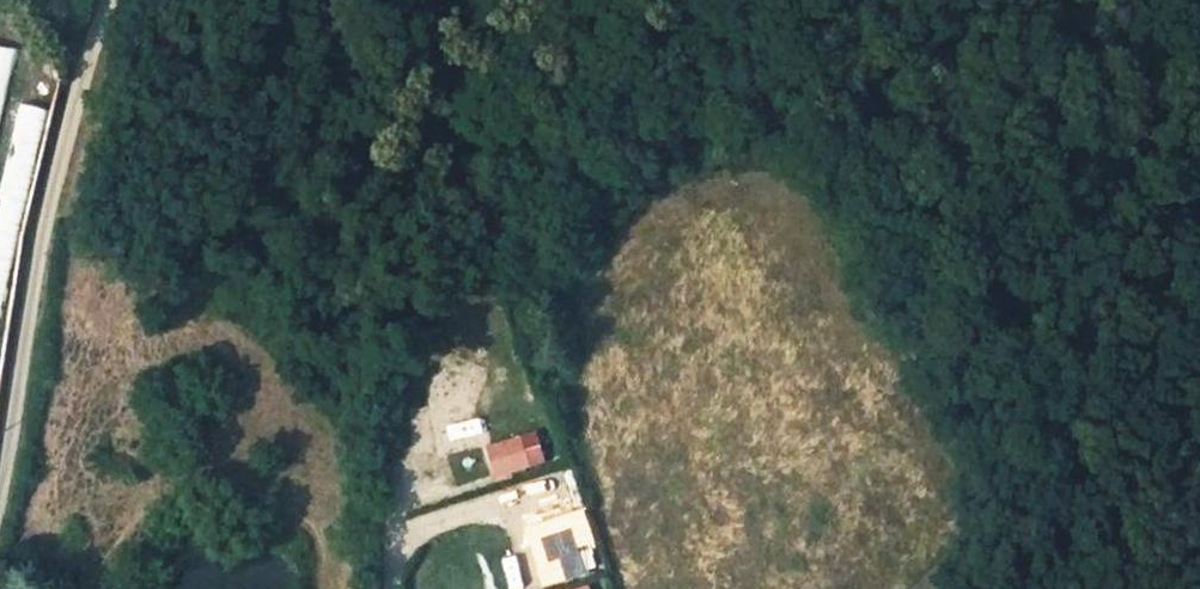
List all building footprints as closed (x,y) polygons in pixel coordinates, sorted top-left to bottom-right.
[(9,49),(0,47),(0,99),(9,49)] [(45,111),(0,103),(0,375),(45,111)] [(482,443),(492,477),(529,466),(519,433),(482,443)]
